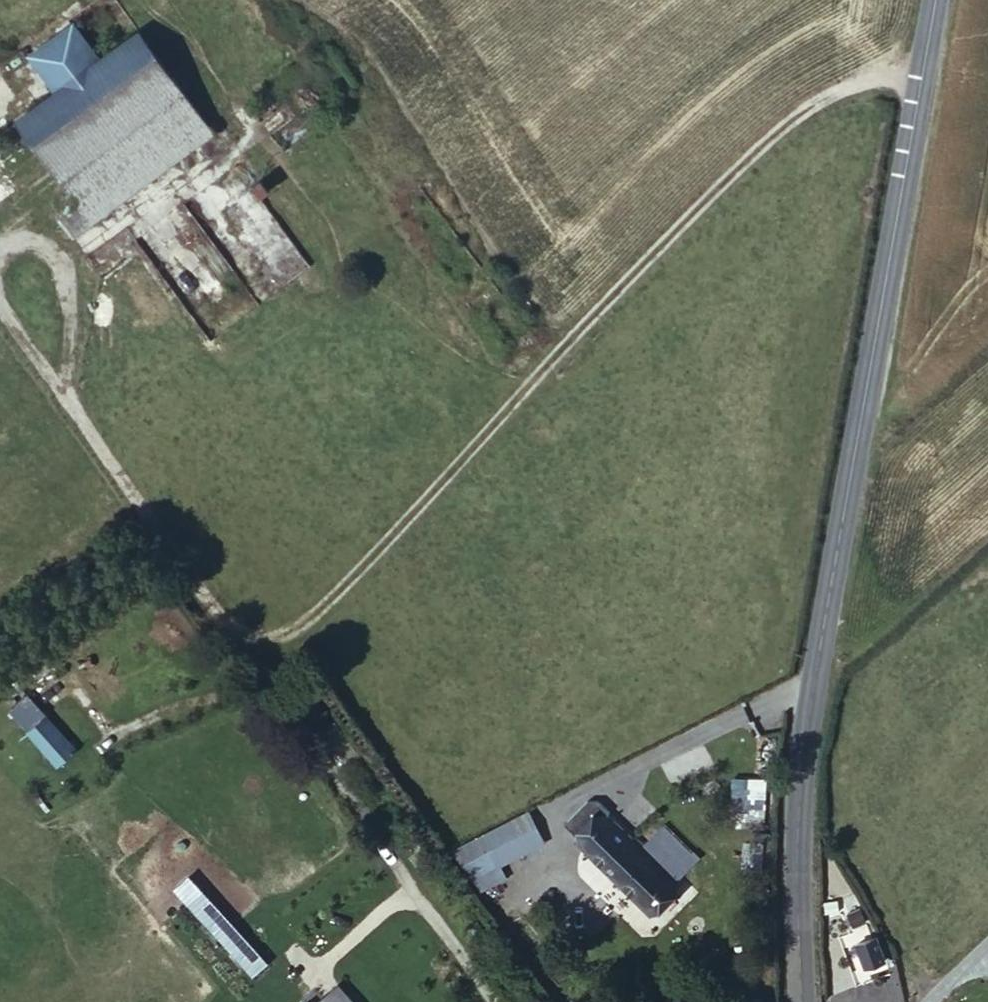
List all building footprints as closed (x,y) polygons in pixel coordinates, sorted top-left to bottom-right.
[(15,124),(47,167),(167,79),(135,34),(95,64),(69,26),(28,58),(53,93),(15,124)] [(47,167),(58,182),(179,97),(167,79),(47,167)] [(58,182),(74,206),(96,190),(110,209),(210,138),(179,97),(58,182)] [(47,167),(15,124),(0,134),(0,176),(10,191),(47,167)] [(74,206),(89,224),(110,209),(96,190),(74,206)] [(69,239),(89,224),(74,206),(53,220),(69,239)] [(72,751),(46,719),(26,734),(52,767),(72,751)] [(745,778),(743,812),(772,814),(774,779),(745,778)] [(673,886),(590,805),(563,830),(647,912),(673,886)] [(508,879),(502,865),(546,845),(531,812),(456,845),(478,893),(508,879)] [(693,862),(661,832),(647,845),(679,876),(693,862)] [(266,966),(199,892),(184,905),(251,979),(266,966)] [(861,972),(887,963),(878,935),(872,937),(867,923),(847,930),(861,972)] [(309,1001),(347,1001),(331,985),(309,1001)]
